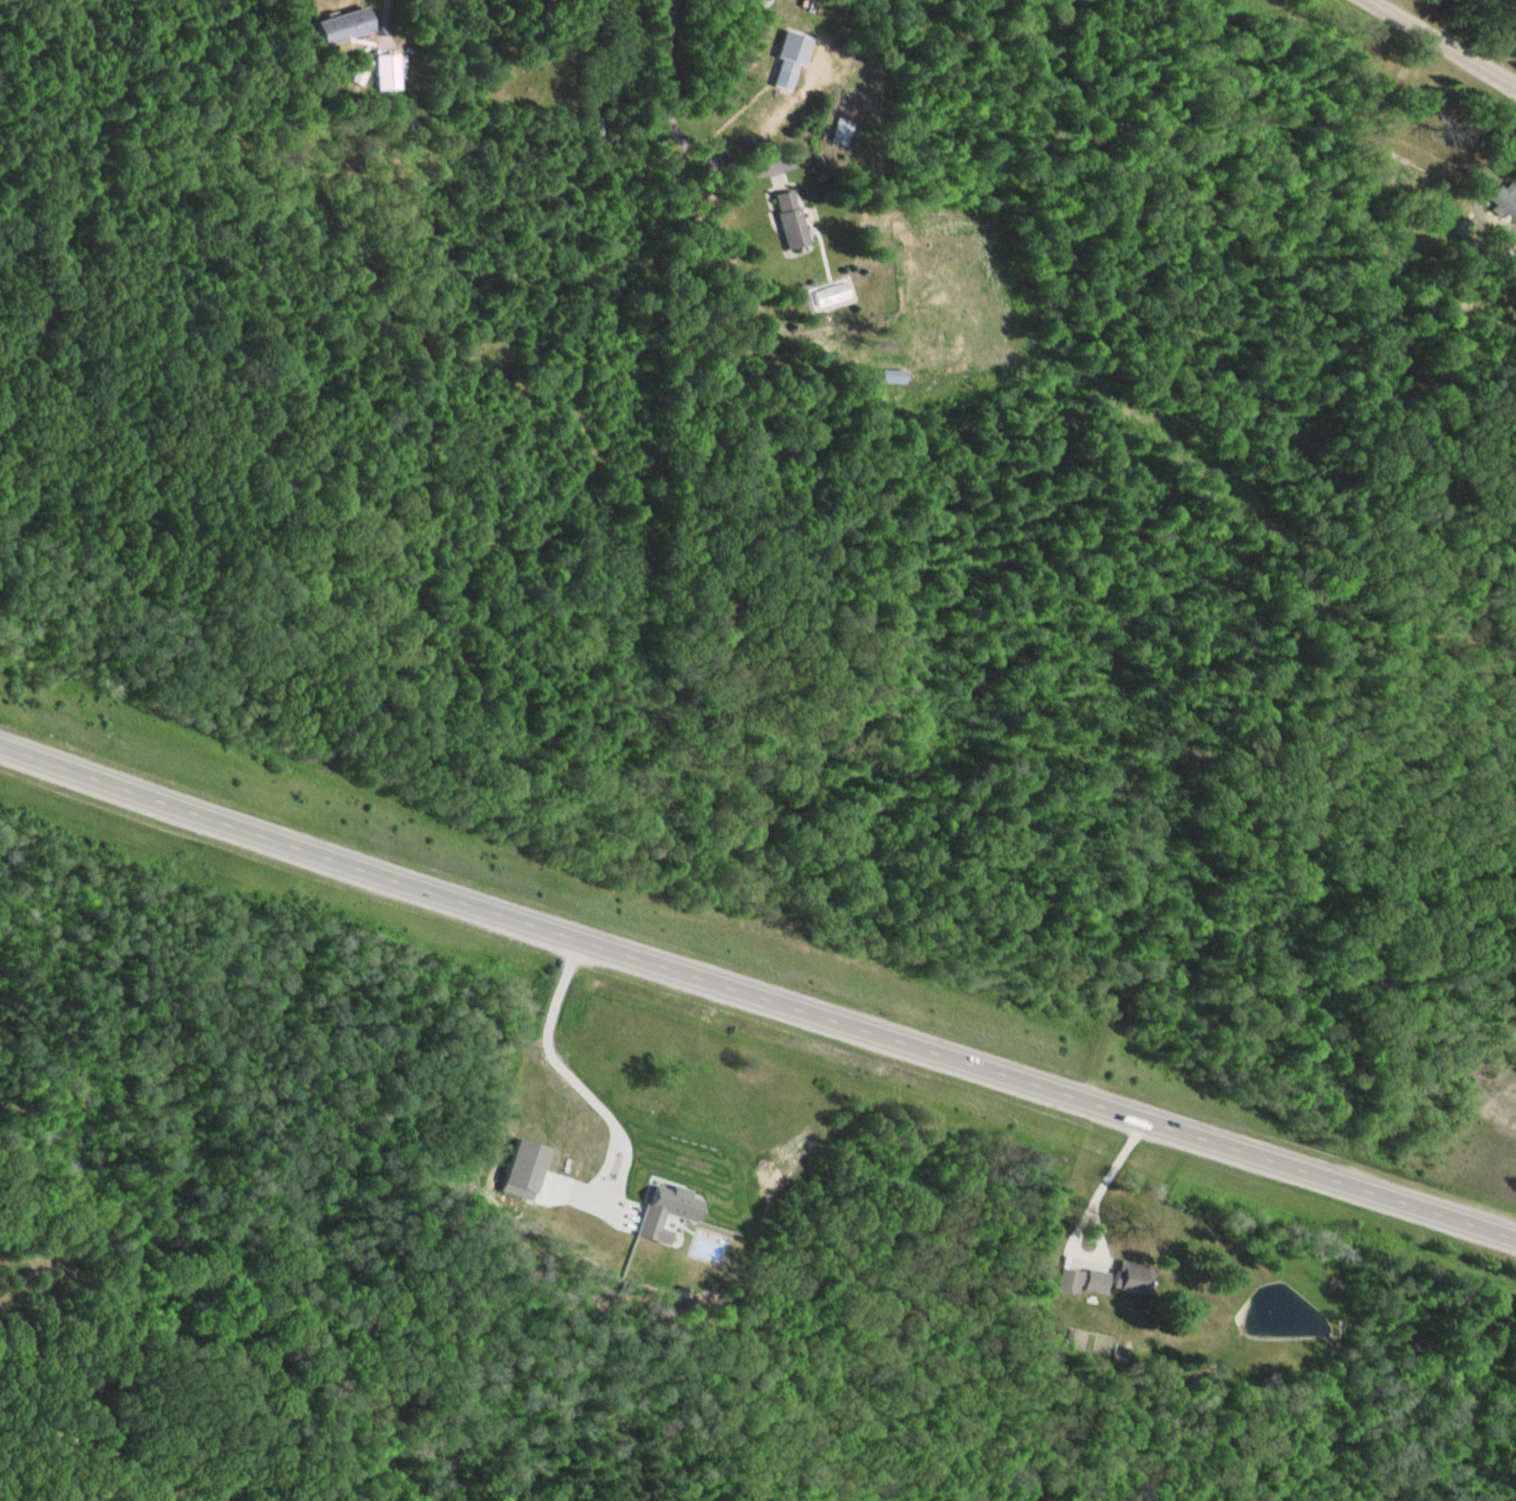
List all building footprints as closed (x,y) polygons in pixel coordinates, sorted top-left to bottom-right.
[(309,21),(315,46),(368,34),(362,8),(309,21)] [(370,91),(397,91),(397,55),(370,55),(370,91)] [(771,87),(792,95),(803,65),(782,57),(771,87)] [(1512,219),(1515,214),(1515,198),(1499,184),(1487,198),(1512,219)] [(781,194),(783,203),(773,205),(783,250),(808,244),(796,191),(781,194)] [(1085,1259),(1063,1251),(1056,1272),(1078,1279),(1085,1259)] [(1188,1316),(1168,1316),(1168,1324),(1188,1324),(1188,1316)]
